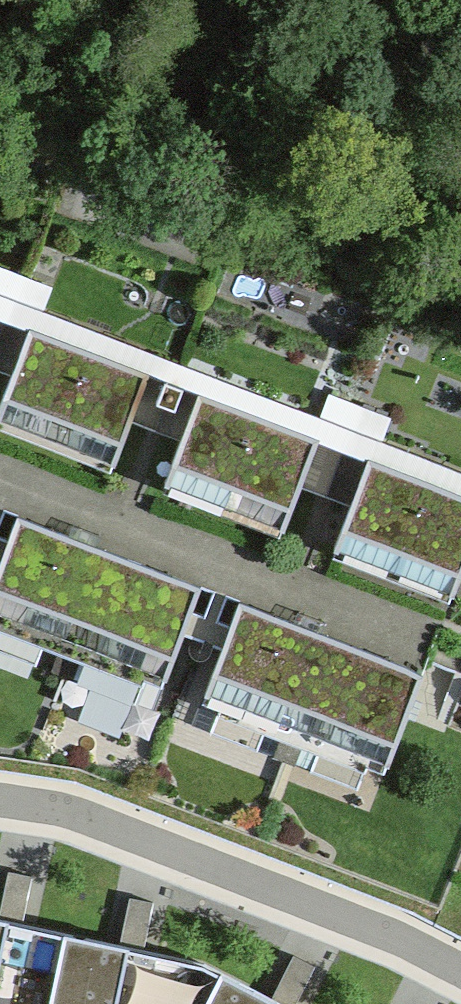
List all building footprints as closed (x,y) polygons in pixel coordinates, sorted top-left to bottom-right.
[(30,331),(0,412),(0,423),(116,466),(149,375),(30,331)] [(319,441),(199,395),(164,487),(283,532),(319,441)] [(369,463),(335,552),(455,597),(460,581),(460,497),(369,463)] [(0,565),(0,618),(166,682),(202,590),(18,519),(0,565)] [(425,676),(240,606),(204,700),(389,770),(425,676)] [(0,921),(0,1003),(284,1003),(207,964),(0,921)]
